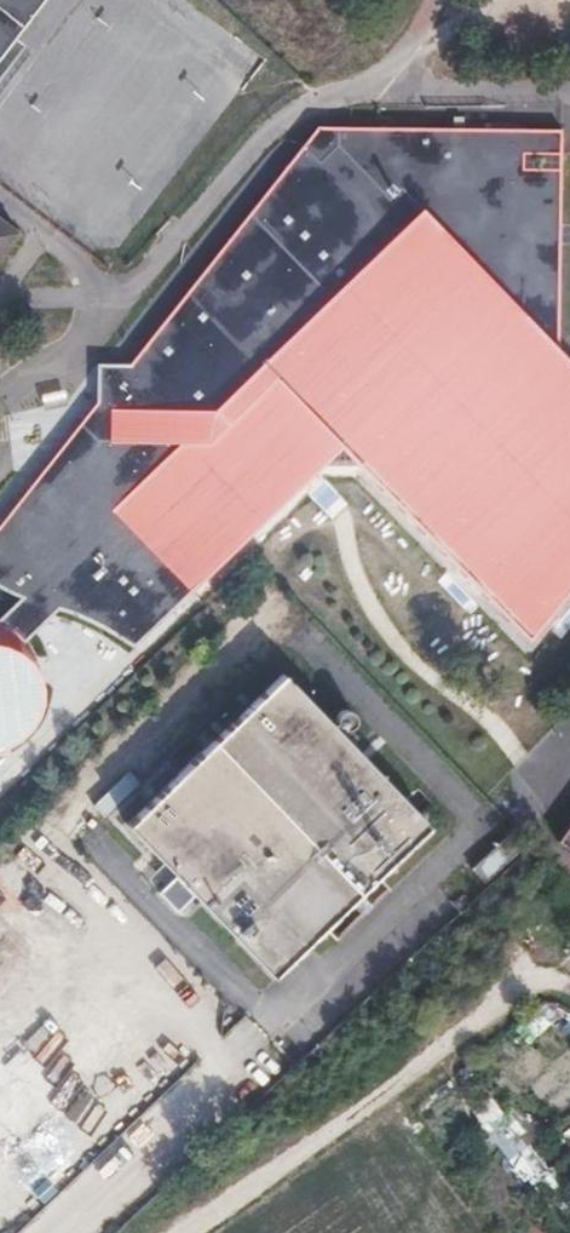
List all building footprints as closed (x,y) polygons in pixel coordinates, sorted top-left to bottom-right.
[(10,33),(32,1),(33,0),(0,0),(0,46),(10,33)] [(0,46),(0,67),(20,40),(10,33),(0,46)] [(324,468),(362,466),(534,636),(569,596),(569,356),(558,342),(562,131),(318,128),(133,366),(99,365),(98,405),(0,527),(0,787),(324,468)] [(19,232),(0,219),(0,257),(19,232)] [(286,675),(129,824),(274,976),(431,827),(286,675)] [(559,842),(569,850),(569,826),(559,842)] [(512,832),(474,867),(487,880),(525,845),(512,832)] [(173,912),(189,901),(175,882),(159,893),(173,912)] [(512,1028),(524,1045),(561,1019),(549,1003),(512,1028)] [(491,1097),(469,1113),(543,1212),(565,1196),(491,1097)]
